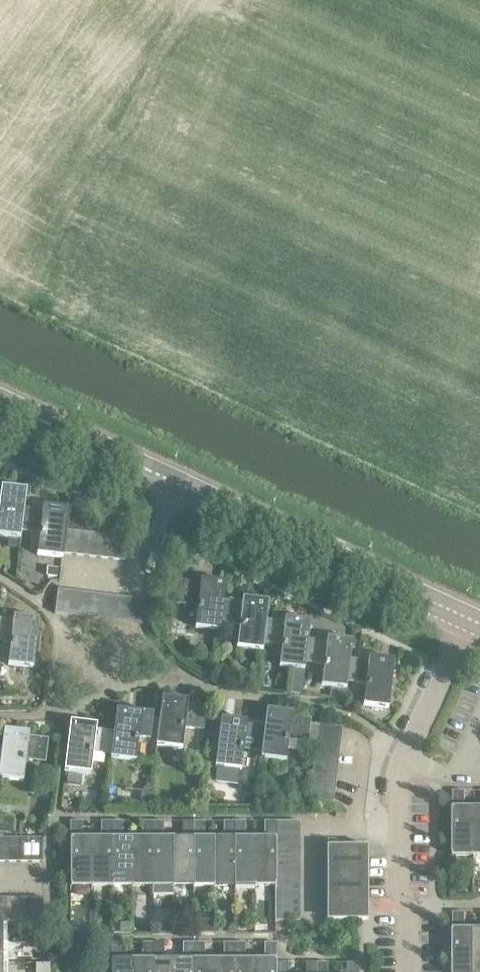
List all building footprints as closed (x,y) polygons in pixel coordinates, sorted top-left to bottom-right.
[(21,538),(22,531),(21,531),(25,508),(27,494),(27,490),(2,488),(2,491),(0,491),(0,536),(21,538)] [(25,508),(21,531),(22,531),(40,533),(37,555),(63,558),(64,554),(67,531),(69,513),(69,510),(44,507),(44,511),(25,508)] [(75,556),(78,532),(67,531),(64,554),(75,556)] [(88,557),(91,534),(78,532),(75,556),(88,557)] [(101,559),(103,535),(91,534),(88,557),(101,559)] [(113,560),(116,536),(103,535),(101,559),(113,560)] [(126,561),(128,544),(128,538),(116,536),(113,560),(126,561)] [(10,539),(9,547),(17,548),(18,540),(10,539)] [(48,568),(47,577),(58,578),(59,569),(48,568)] [(182,581),(179,604),(198,606),(196,629),(199,629),(221,631),(222,624),(221,624),(224,601),(226,586),(226,583),(201,580),(201,584),(182,581)] [(68,615),(70,592),(58,590),(56,614),(68,615)] [(80,617),(83,593),(70,592),(68,615),(80,617)] [(93,618),(95,595),(83,593),(80,617),(93,618)] [(105,620),(108,596),(95,595),(93,618),(105,620)] [(118,621),(121,598),(108,596),(105,620),(118,621)] [(130,623),(133,599),(121,598),(118,621),(130,623)] [(143,624),(146,601),(133,599),(130,623),(143,624)] [(224,601),(221,624),(222,624),(241,626),(238,648),(240,648),(263,651),(264,643),(263,643),(266,620),(267,620),(268,606),(269,602),(243,600),(243,603),(224,601)] [(11,644),(8,665),(33,668),(39,620),(14,617),(14,621),(0,619),(0,643),(11,644)] [(266,620),(263,643),(264,643),(282,645),(280,667),(282,668),(293,669),(305,670),(306,670),(306,663),(308,640),(309,640),(311,625),(311,622),(285,619),(285,622),(267,620),(266,620)] [(308,640),(306,663),(325,665),(322,686),(324,687),(332,688),(331,700),(345,702),(347,689),(348,682),(347,682),(350,659),(351,659),(352,645),(353,641),(328,639),(327,642),(309,640),(308,640)] [(350,659),(347,682),(348,682),(367,684),(364,706),(389,709),(394,661),(370,658),(369,661),(351,659),(350,659)] [(293,669),(290,694),(302,696),(305,670),(293,669)] [(158,742),(158,746),(180,749),(183,749),(185,728),(204,731),(207,707),(188,704),(188,701),(163,698),(163,702),(161,719),(159,742),(158,742)] [(111,755),(111,759),(134,762),(137,762),(139,741),(150,742),(150,741),(158,742),(159,742),(161,719),(153,718),(153,715),(117,711),(116,714),(114,731),(115,732),(112,755),(111,755)] [(262,751),(261,759),(284,762),(287,762),(289,740),(308,742),(311,725),(311,718),(292,716),(292,714),(267,711),(267,713),(265,727),(266,727),(263,751),(262,751)] [(222,722),(217,768),(238,770),(242,771),(244,749),(262,751),(263,751),(266,727),(265,727),(247,725),(247,722),(222,719),(222,722)] [(71,726),(66,771),(69,772),(83,773),(88,774),(92,774),(94,753),(111,755),(112,755),(115,732),(114,731),(97,729),(97,726),(71,723),(71,726)] [(341,740),(343,728),(319,725),(318,737),(341,740)] [(21,782),(24,782),(26,760),(46,763),(49,739),(29,737),(29,734),(4,731),(4,734),(2,750),(3,750),(0,771),(0,779),(21,782)] [(340,753),(341,740),(318,737),(316,750),(340,753)] [(339,765),(340,753),(316,750),(315,762),(339,765)] [(337,778),(339,765),(315,762),(313,775),(337,778)] [(69,772),(67,784),(81,785),(83,773),(69,772)] [(336,790),(337,778),(313,775),(312,787),(336,790)] [(334,803),(336,790),(312,787),(310,800),(334,803)] [(476,855),(476,818),(476,811),(467,811),(467,792),(454,792),(455,855),(476,855)] [(14,834),(15,818),(0,817),(0,833),(14,834)] [(92,885),(92,848),(92,841),(83,841),(83,822),(71,822),(71,886),(92,885)] [(194,885),(194,822),(183,822),(183,841),(173,841),(173,848),(173,885),(194,885)] [(215,885),(215,848),(215,841),(205,841),(205,822),(194,822),(194,885),(215,885)] [(235,885),(235,822),(224,822),(224,841),(215,841),(215,848),(215,885),(235,885)] [(255,885),(255,848),(255,841),(246,841),(246,822),(235,822),(235,885),(255,885)] [(276,847),(276,835),(276,822),(265,822),(265,840),(255,841),(255,848),(255,885),(276,885),(276,884),(276,872),(276,859),(276,847)] [(301,835),(301,822),(276,822),(276,835),(301,835)] [(112,885),(112,823),(101,823),(101,841),(92,841),(92,848),(92,885),(112,885)] [(133,885),(133,848),(133,841),(123,841),(123,823),(112,823),(112,885),(133,885)] [(153,885),(153,823),(142,823),(142,841),(133,841),(133,848),(133,885),(153,885)] [(173,895),(173,885),(173,848),(173,841),(164,841),(164,823),(153,823),(153,885),(153,895),(173,895)] [(301,847),(301,835),(276,835),(276,847),(301,847)] [(33,863),(33,838),(21,839),(21,863),(33,863)] [(44,862),(44,838),(33,838),(33,863),(44,862)] [(9,839),(0,839),(0,863),(9,863),(9,839)] [(21,863),(21,839),(9,839),(9,863),(21,863)] [(301,859),(301,847),(276,847),(276,859),(301,859)] [(363,922),(363,872),(363,847),(333,847),(332,922),(363,922)] [(301,872),(301,859),(276,859),(276,872),(301,872)] [(301,884),(301,872),(276,872),(276,884),(301,884)] [(301,896),(301,884),(276,884),(276,885),(276,896),(301,896)] [(301,909),(301,896),(276,896),(276,909),(301,909)] [(44,923),(44,898),(32,899),(32,923),(44,923)] [(8,899),(0,899),(0,923),(2,923),(8,923),(8,899)] [(20,923),(20,899),(8,899),(8,923),(20,923)] [(32,923),(32,899),(20,899),(20,923),(32,923)] [(301,921),(301,909),(276,909),(276,921),(301,921)] [(475,933),(466,933),(466,914),(454,914),(454,971),(475,971),(475,933)] [(214,921),(196,921),(196,934),(214,934),(214,921)] [(153,943),(143,943),(143,962),(134,962),(134,970),(134,971),(153,971),(153,943)] [(174,969),(174,962),(164,962),(164,943),(153,943),(153,971),(174,971),(174,969)] [(134,970),(134,962),(125,962),(125,944),(112,944),(112,971),(134,971),(134,970)] [(195,944),(184,944),(184,962),(174,962),(174,969),(174,971),(195,971),(195,944)] [(215,970),(215,962),(205,962),(205,944),(195,944),(195,971),(215,971),(215,970)] [(235,944),(224,944),(224,962),(215,962),(215,970),(215,971),(235,971),(235,944)] [(255,970),(255,962),(246,962),(246,944),(235,944),(235,971),(255,971),(255,970)] [(277,963),(277,944),(265,944),(265,962),(255,962),(255,970),(255,971),(276,971),(276,963),(277,963)] [(288,963),(277,963),(276,963),(276,971),(288,971),(288,963)] [(317,963),(307,963),(307,971),(317,971),(317,963)] [(328,963),(317,963),(317,971),(328,971),(328,963)] [(348,963),(348,971),(359,971),(359,963),(348,963)]
